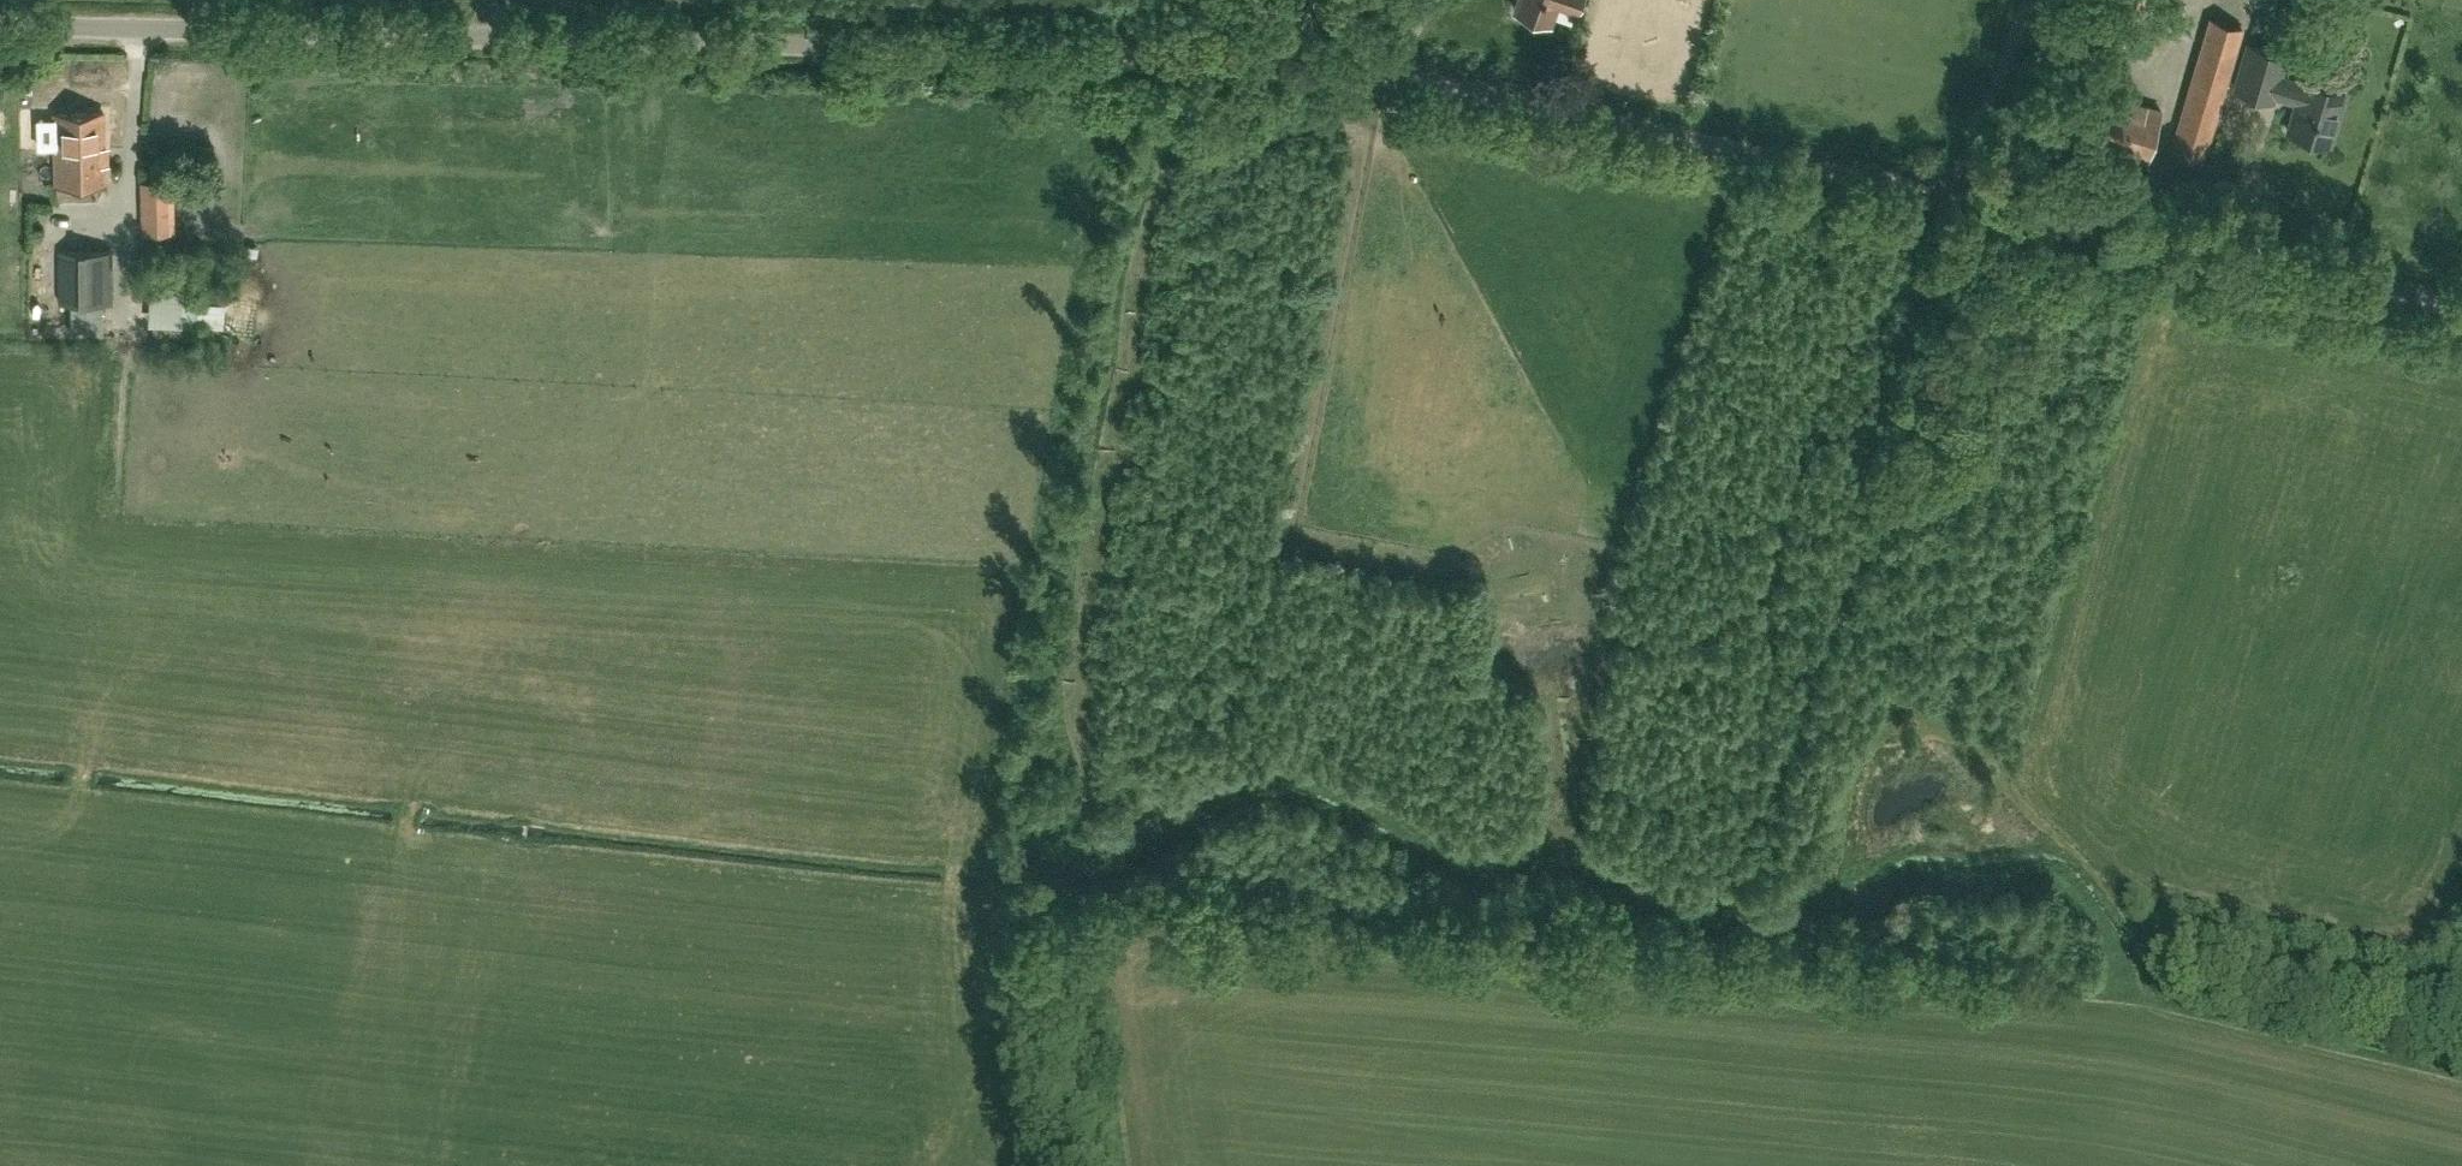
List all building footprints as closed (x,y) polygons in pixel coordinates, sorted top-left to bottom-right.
[(1517,11),(1522,13),(1522,19),(1536,24),(1539,19),(1550,23),(1557,5),(1577,13),(1582,0),(1521,0),(1517,11)] [(2210,19),(2171,151),(2203,160),(2242,29),(2210,19)] [(2272,100),(2274,95),(2297,102),(2288,132),(2329,144),(2345,93),(2304,80),(2303,84),(2280,77),(2286,57),(2248,45),(2235,89),(2272,100)] [(2093,146),(2146,161),(2161,111),(2108,95),(2093,146)] [(56,184),(105,183),(103,113),(54,114),(56,184)] [(173,182),(143,182),(144,233),(175,232),(173,182)] [(144,240),(144,259),(169,259),(169,240),(144,240)] [(110,252),(59,252),(59,303),(110,303),(110,252)] [(150,291),(148,324),(183,325),(184,292),(150,291)] [(190,291),(190,316),(217,316),(217,292),(190,291)]
